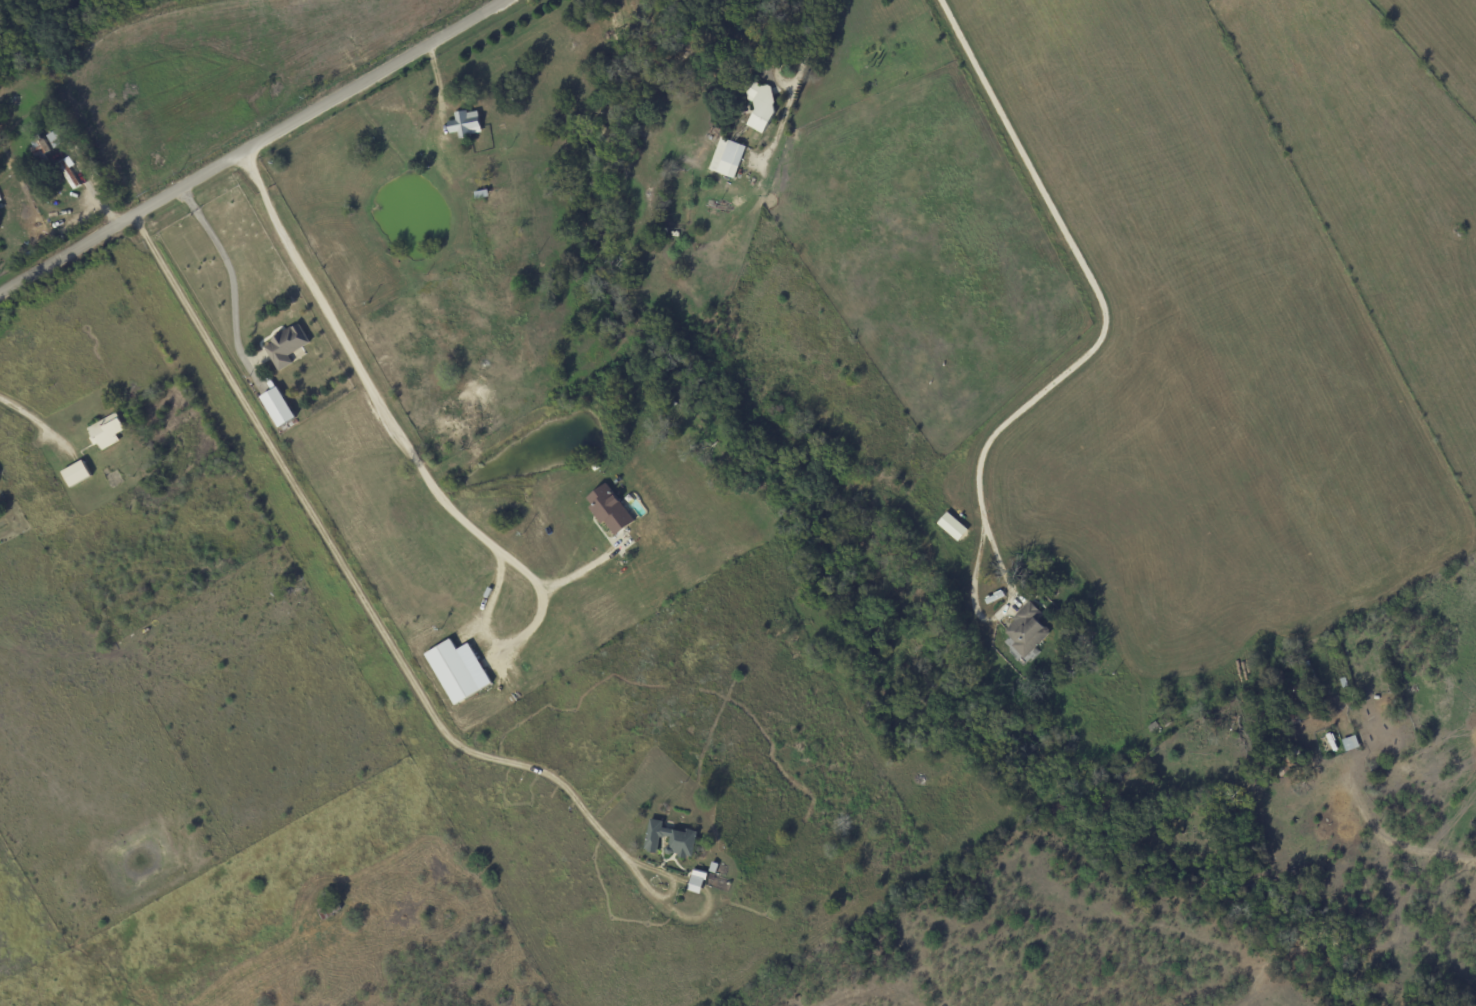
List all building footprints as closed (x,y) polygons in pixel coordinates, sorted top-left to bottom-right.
[(760,131),(778,91),(752,79),(744,98),(755,103),(746,124),(760,131)] [(456,131),(457,136),(480,132),(476,108),(452,112),(453,119),(445,121),(447,132),(456,131)] [(733,177),(744,145),(720,136),(708,168),(733,177)] [(68,188),(77,184),(65,158),(56,162),(68,188)] [(286,354),(308,342),(297,322),(260,343),(276,370),(291,362),(286,354)] [(275,427),(293,417),(275,385),(257,395),(275,427)] [(118,440),(114,434),(123,429),(114,412),(85,427),(98,451),(118,440)] [(59,470),(67,487),(89,476),(80,459),(59,470)] [(612,535),(633,519),(603,482),(583,498),(612,535)] [(966,529),(946,511),(936,522),(956,541),(966,529)] [(1038,611),(1029,601),(1000,628),(1013,642),(1010,645),(1022,658),(1048,633),(1033,616),(1038,611)] [(451,704),(490,684),(467,641),(454,648),(449,638),(423,652),(451,704)] [(1341,738),(1344,750),(1358,747),(1355,735),(1341,738)] [(696,831),(685,829),(684,832),(660,827),(661,821),(650,818),(643,850),(654,853),(658,836),(669,838),(666,852),(690,857),(696,831)] [(703,871),(690,869),(687,891),(700,893),(703,871)]
